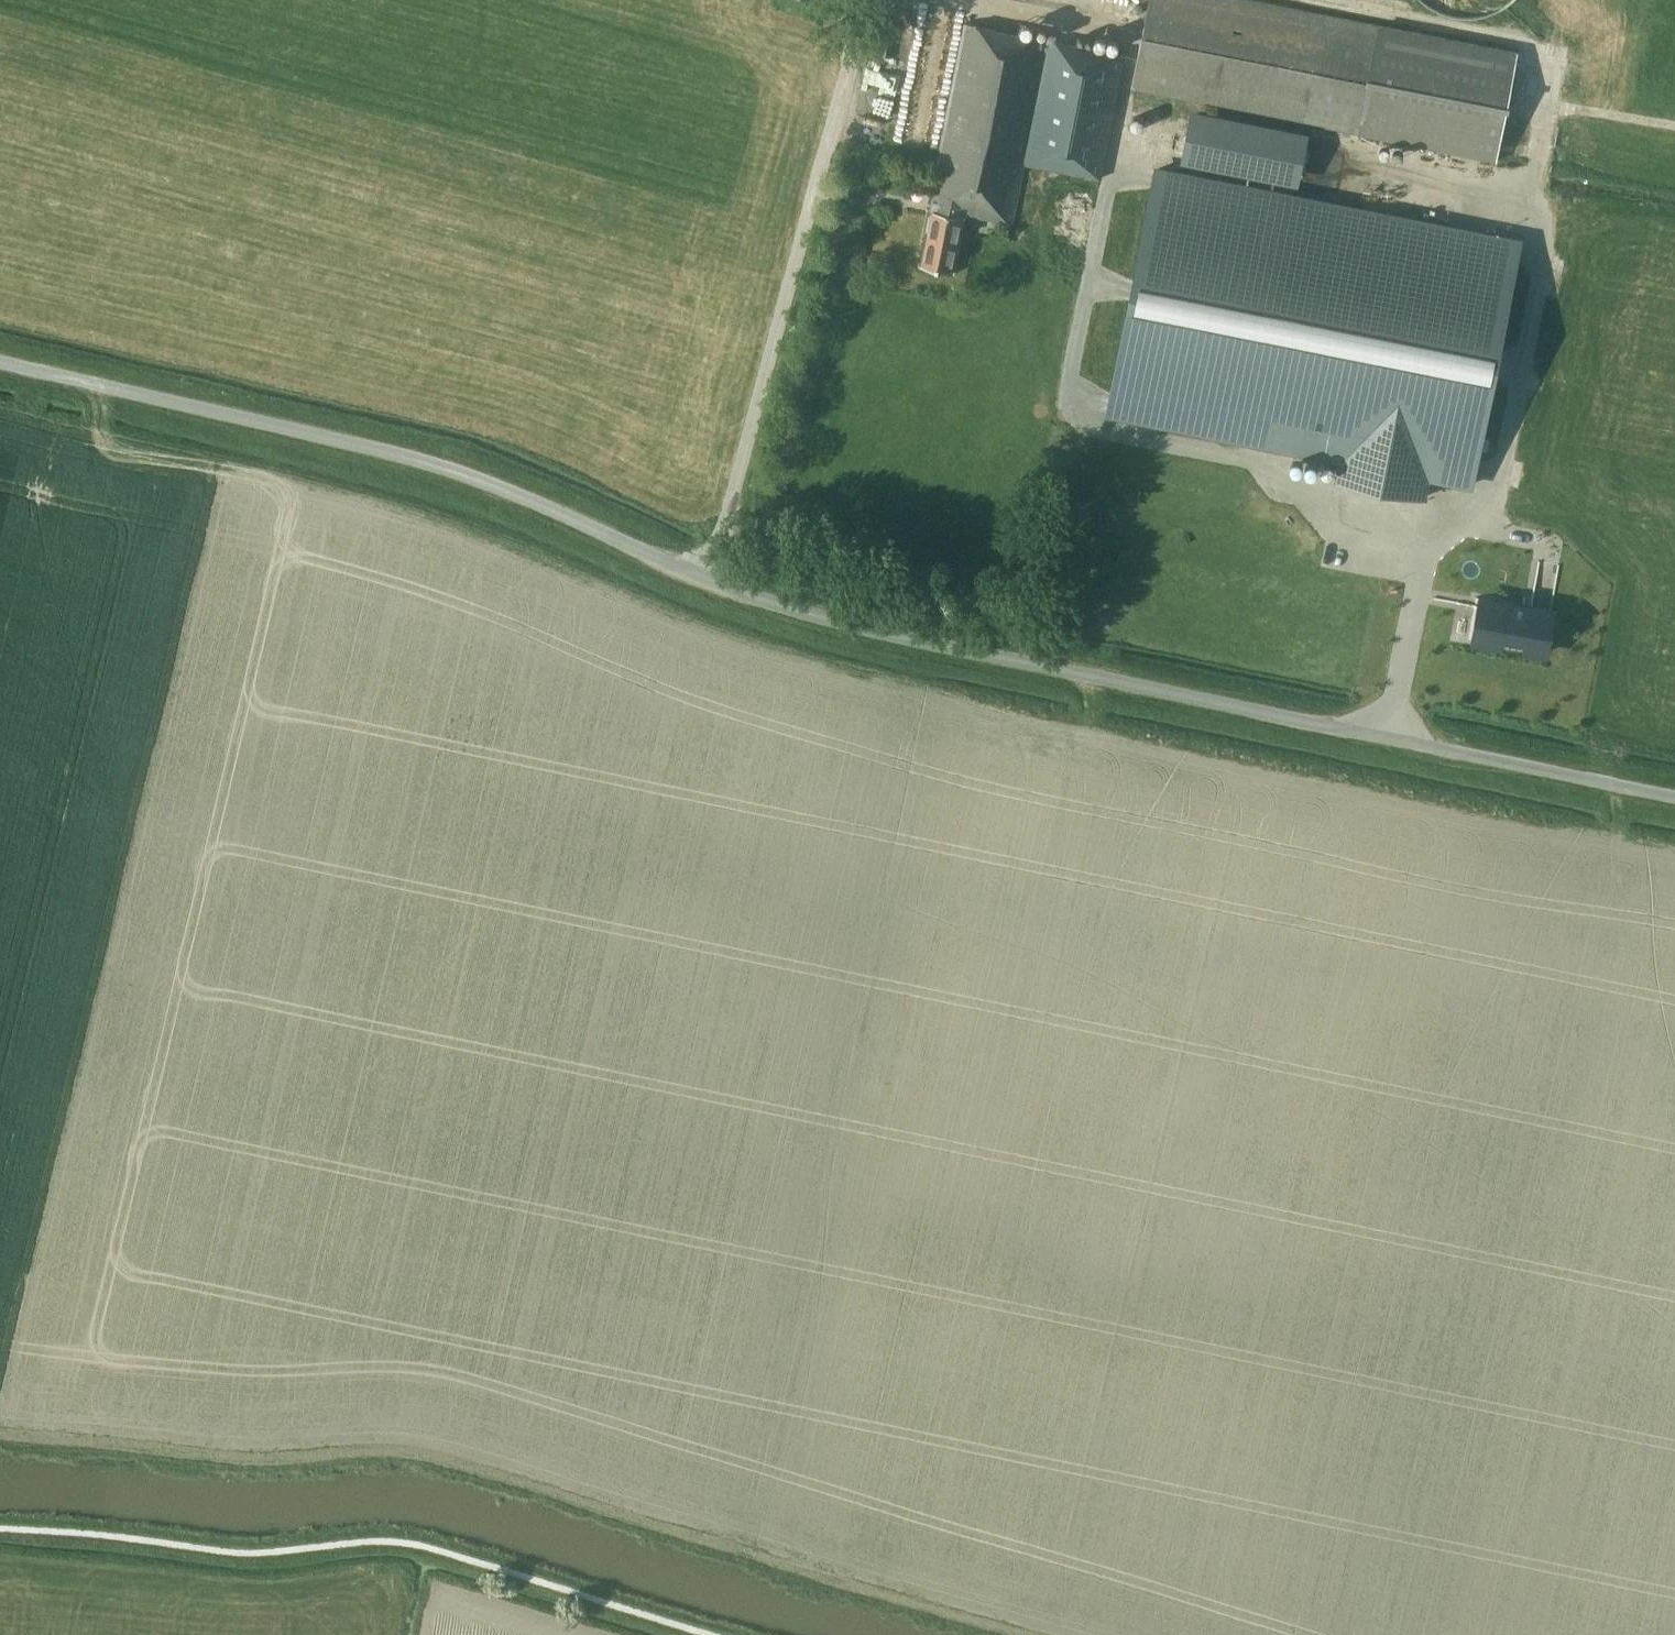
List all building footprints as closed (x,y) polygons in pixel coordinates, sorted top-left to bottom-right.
[(1253,0),(1149,0),(1138,57),(962,21),(930,181),(934,182),(918,264),(952,271),(962,219),(967,220),(968,215),(1009,224),(1021,162),(1099,178),(1117,86),(1133,89),(1134,85),(1362,132),(1496,160),(1517,54),(1253,0)] [(1190,115),(1179,167),(1296,191),(1307,139),(1190,115)] [(1156,170),(1108,411),(1343,458),(1338,480),(1423,497),(1427,474),(1472,484),(1520,242),(1156,170)] [(1486,605),(1480,636),(1504,640),(1505,635),(1524,639),(1523,649),(1545,653),(1552,610),(1510,602),(1508,610),(1486,605)]
